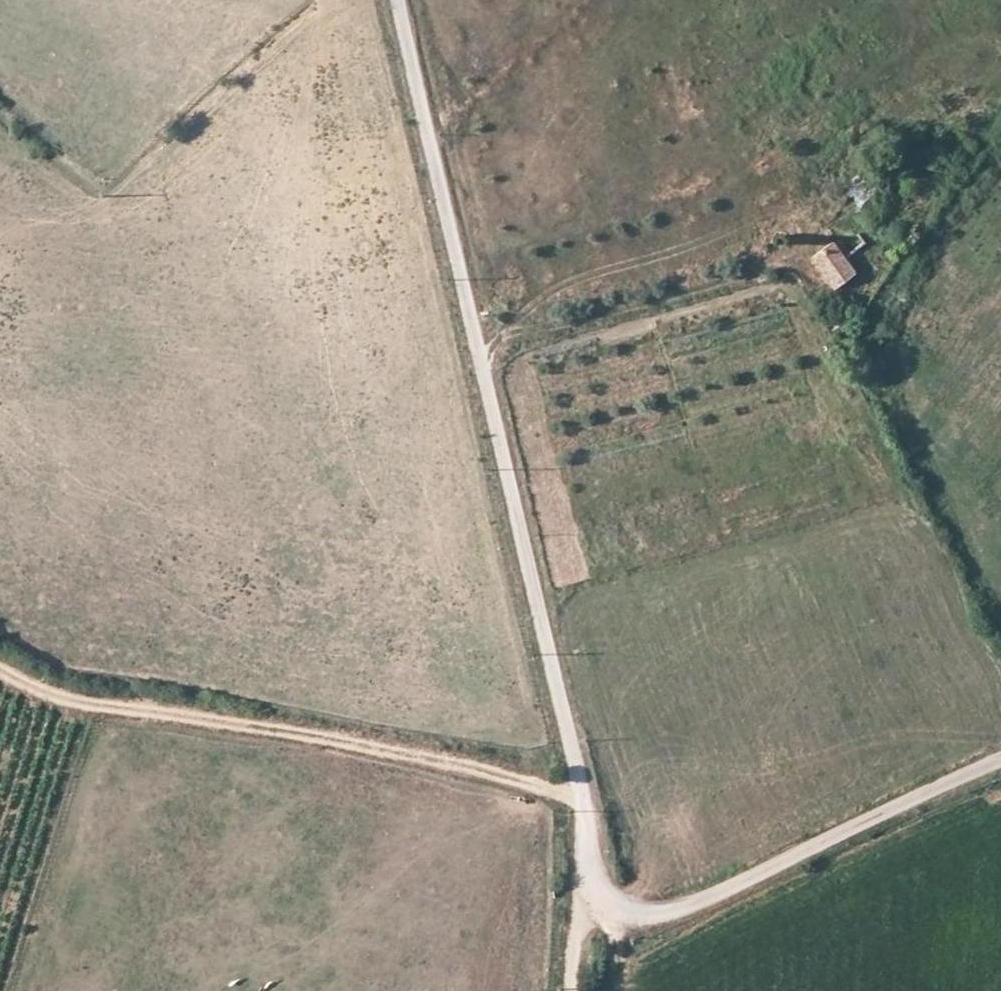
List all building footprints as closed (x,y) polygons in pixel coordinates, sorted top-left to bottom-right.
[(830,237),(806,256),(833,289),(857,270),(830,237)]
